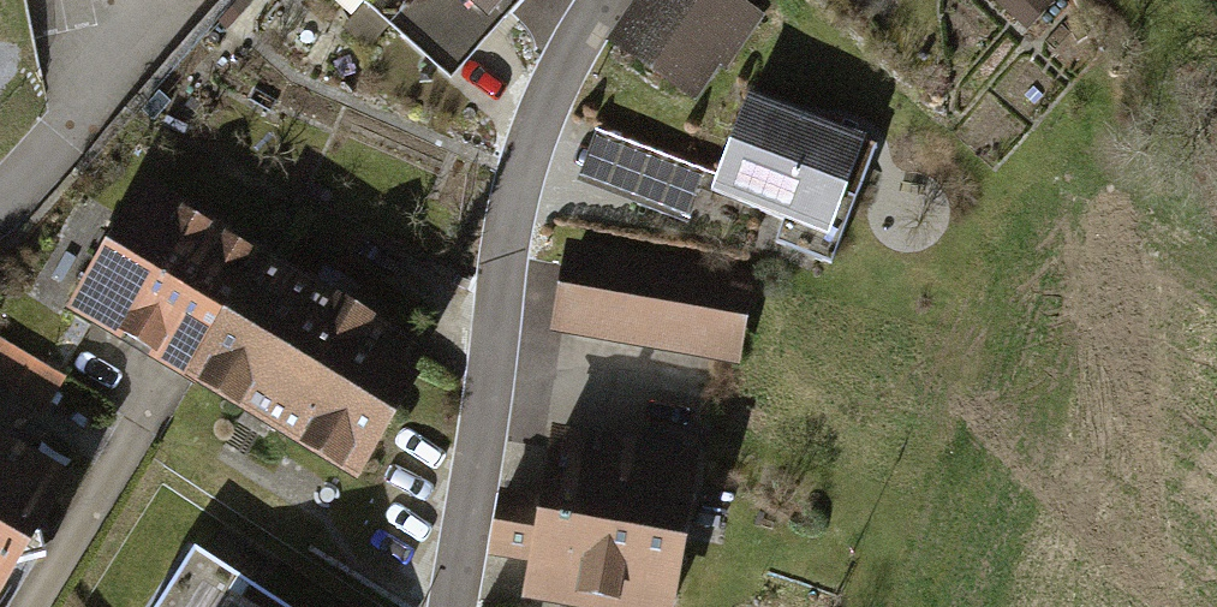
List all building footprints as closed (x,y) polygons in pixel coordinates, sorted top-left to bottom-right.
[(498,45),(533,1),(531,0),(440,0),(498,45)] [(600,38),(696,105),(762,13),(744,0),(627,0),(600,38)] [(1021,31),(1052,0),(990,0),(1021,31)] [(716,174),(710,191),(813,228),(849,126),(745,90),(716,174)] [(697,223),(716,174),(595,127),(576,179),(697,223)] [(78,304),(196,374),(265,262),(144,189),(78,304)] [(579,244),(559,335),(731,373),(752,282),(579,244)] [(196,374),(356,472),(385,421),(390,388),(375,380),(396,342),(265,262),(196,374)] [(0,337),(0,405),(39,427),(68,377),(0,337)] [(702,460),(554,436),(544,498),(517,494),(508,550),(536,554),(527,606),(678,606),(702,460)] [(12,563),(44,557),(36,524),(61,482),(0,445),(0,584),(12,563)] [(194,549),(156,606),(284,606),(194,549)]
